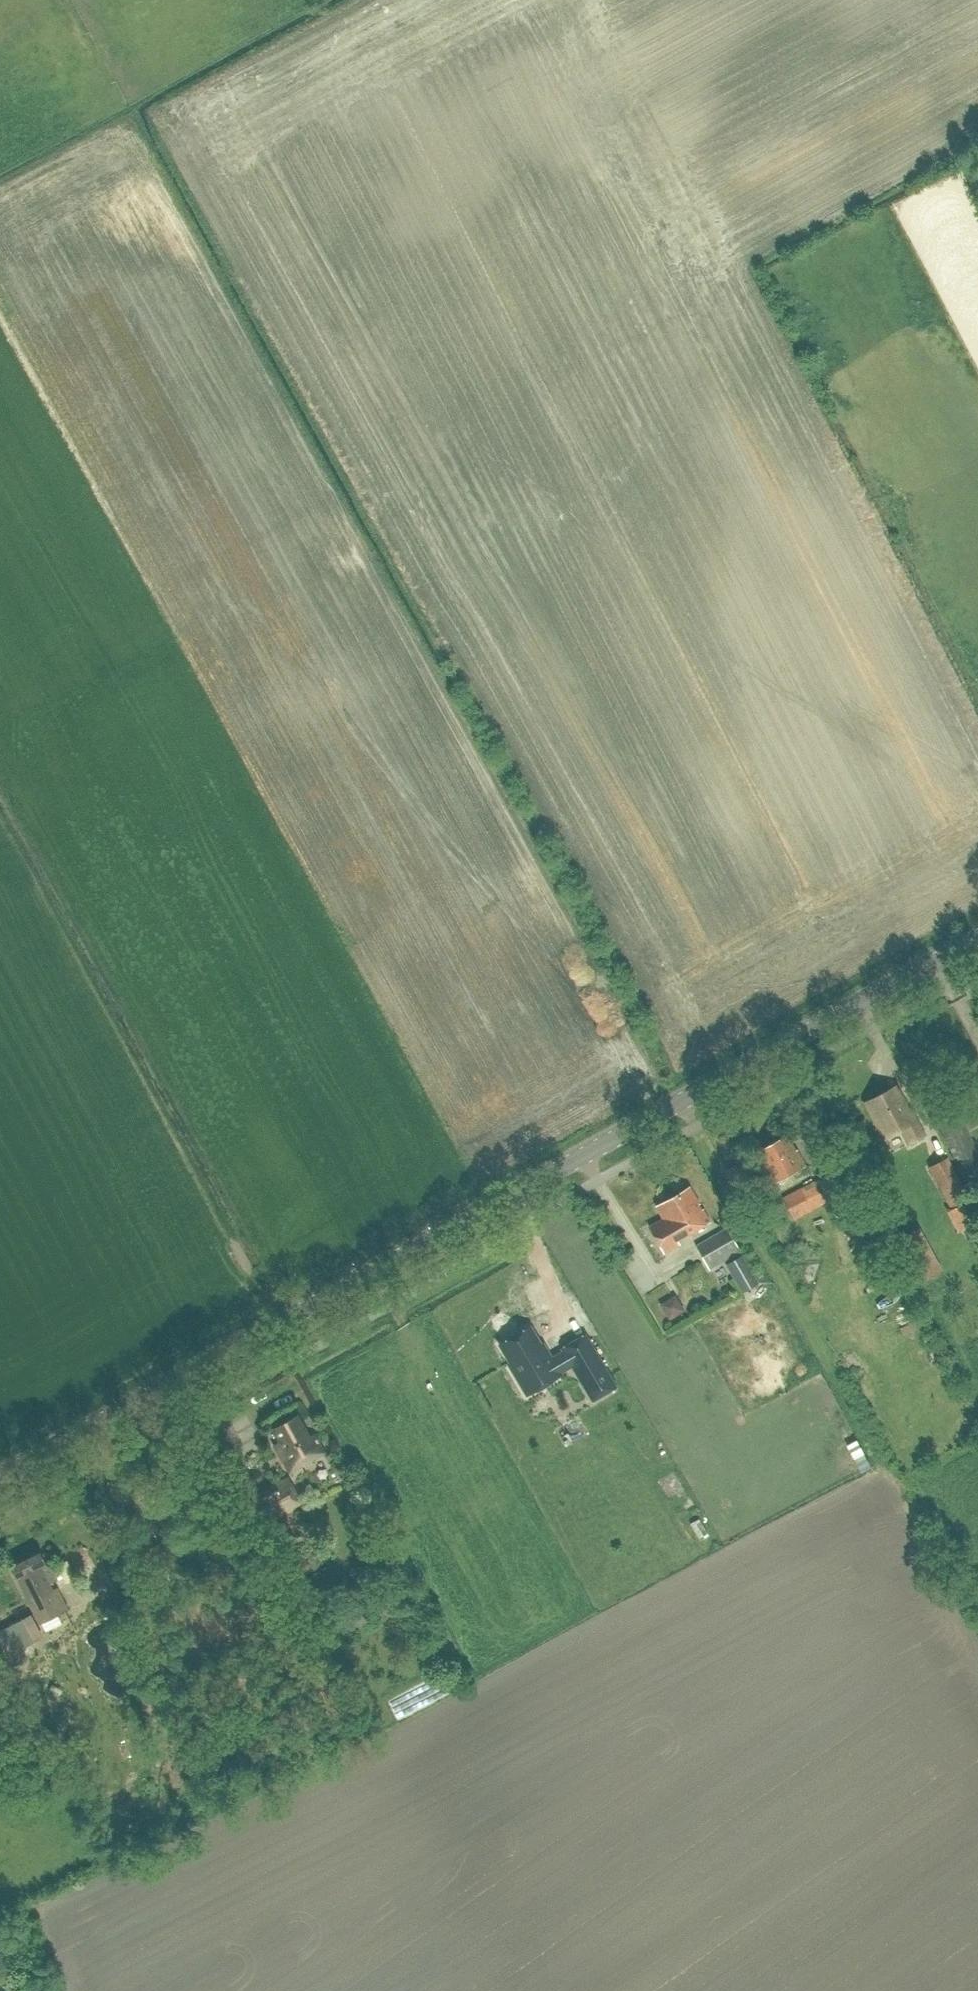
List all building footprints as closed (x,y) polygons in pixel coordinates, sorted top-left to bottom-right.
[(880,1138),(900,1127),(908,1143),(923,1134),(915,1119),(911,1110),(908,1111),(895,1086),(864,1102),(877,1127),(875,1128),(880,1138)] [(942,1132),(962,1174),(977,1166),(977,1154),(962,1122),(942,1132)] [(796,1148),(794,1149),(787,1135),(753,1153),(770,1185),(806,1166),(796,1148)] [(970,1200),(946,1157),(928,1167),(951,1210),(970,1200)] [(855,1188),(843,1165),(814,1181),(813,1180),(781,1196),(793,1220),(855,1188)] [(963,1178),(973,1198),(977,1196),(977,1176),(976,1172),(963,1178)] [(690,1187),(655,1207),(662,1218),(648,1227),(663,1253),(678,1244),(676,1241),(710,1221),(690,1187)] [(726,1227),(694,1244),(708,1270),(740,1252),(726,1227)] [(926,1269),(941,1261),(933,1247),(918,1255),(926,1269)] [(742,1254),(725,1264),(741,1293),(759,1283),(742,1254)] [(882,1271),(887,1282),(898,1277),(893,1267),(882,1271)] [(529,1327),(500,1344),(511,1362),(508,1364),(526,1394),(561,1374),(560,1372),(572,1364),(564,1351),(551,1358),(543,1344),(540,1345),(529,1327)] [(313,1434),(308,1437),(297,1416),(271,1430),(281,1447),(277,1449),(289,1472),(323,1453),(313,1434)] [(856,1439),(846,1444),(860,1472),(870,1467),(856,1439)] [(263,1525),(303,1504),(288,1477),(268,1486),(269,1488),(249,1497),(263,1525)] [(38,1550),(9,1564),(17,1580),(29,1604),(53,1592),(41,1568),(46,1566),(38,1550)]
